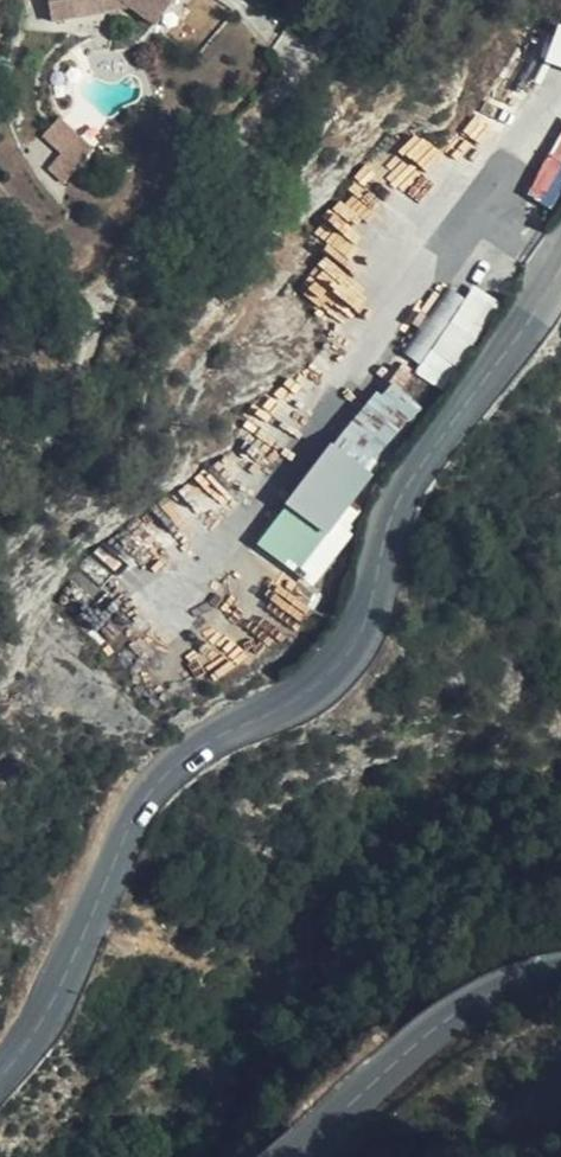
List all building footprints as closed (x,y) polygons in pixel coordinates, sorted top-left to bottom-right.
[(73,12),(71,0),(47,0),(49,15),(73,12)] [(73,12),(103,8),(102,0),(71,0),(73,12)] [(156,21),(187,45),(224,0),(223,0),(127,0),(156,21)] [(65,116),(48,135),(66,150),(54,164),(68,177),(97,148),(65,116)] [(457,278),(406,353),(421,363),(417,369),(442,386),(497,305),(457,278)] [(389,375),(259,543),(298,573),(428,405),(389,375)]
